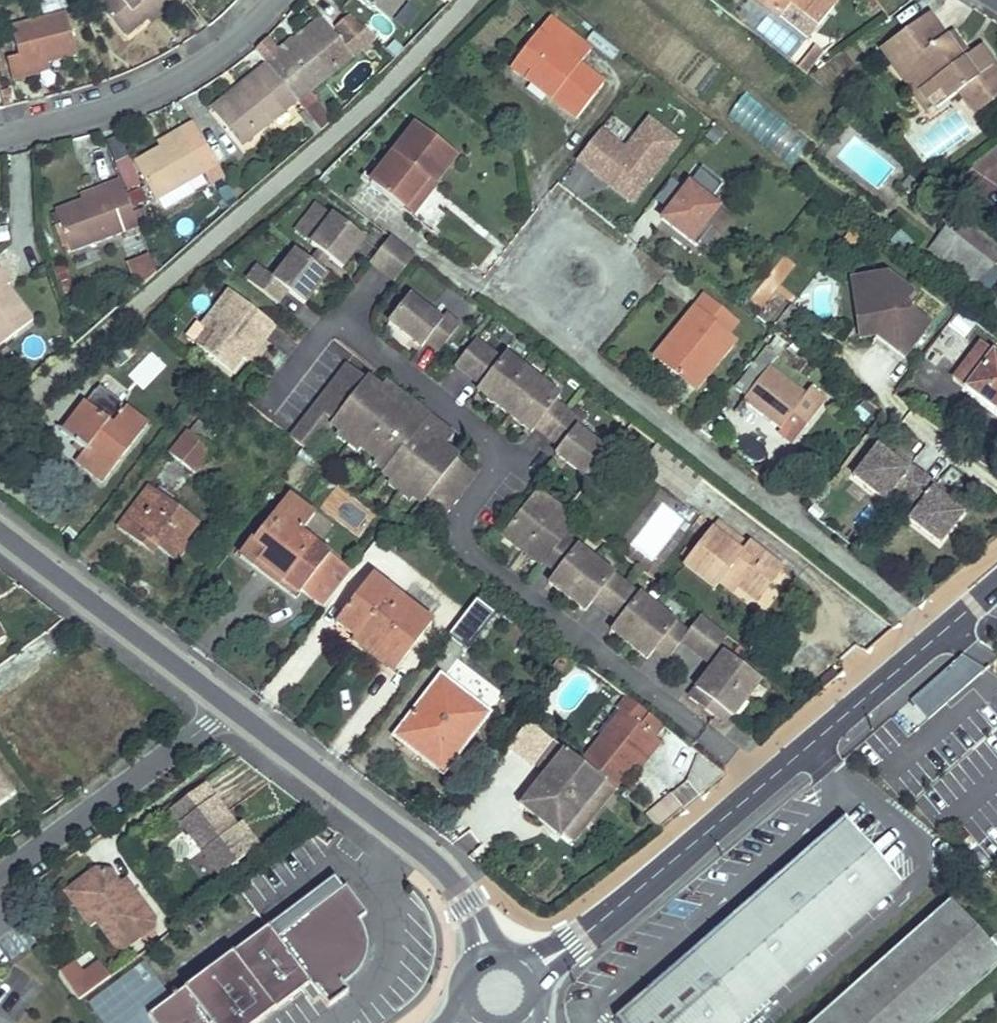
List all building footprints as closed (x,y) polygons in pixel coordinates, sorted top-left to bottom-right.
[(138,3),(142,0),(104,0),(98,5),(125,38),(150,17),(138,3)] [(167,0),(142,0),(138,3),(150,17),(160,10),(162,13),(172,5),(171,4),(167,0)] [(406,0),(369,0),(391,18),(406,0)] [(813,0),(757,0),(780,19),(781,18),(791,6),(817,29),(834,9),(824,0),(816,0),(815,1),(813,0)] [(840,2),(838,0),(824,0),(834,9),(840,2)] [(78,57),(66,13),(12,27),(20,59),(23,71),(50,64),(78,57)] [(982,47),(969,56),(961,61),(944,37),(928,14),(881,48),(898,73),(899,72),(905,68),(906,68),(925,95),(930,101),(943,92),(950,101),(961,93),(976,114),(996,100),(996,69),(982,47)] [(557,23),(550,17),(538,32),(546,38),(557,23)] [(354,58),(326,22),(301,42),(310,55),(311,56),(292,71),(279,55),(278,54),(267,63),(268,65),(299,103),(306,112),(318,102),(311,92),(354,58)] [(605,84),(579,64),(592,49),(557,23),(546,38),(538,32),(519,58),(534,69),(534,70),(526,80),(577,120),(605,84)] [(961,61),(969,56),(952,33),(944,37),(961,61)] [(358,55),(371,44),(363,35),(350,45),(358,55)] [(292,71),(311,56),(310,55),(301,42),(299,40),(298,39),(278,54),(279,55),(292,71)] [(806,76),(824,53),(818,47),(799,70),(806,76)] [(526,80),(534,70),(534,69),(519,58),(512,67),(526,80)] [(23,71),(20,59),(19,59),(8,62),(14,83),(15,83),(52,73),(50,64),(23,71)] [(243,148),(299,103),(268,65),(256,74),(267,87),(268,88),(248,104),(248,103),(240,93),(216,112),(243,148)] [(950,101),(943,92),(930,101),(925,95),(906,68),(905,68),(899,72),(898,73),(929,116),(929,115),(950,101)] [(267,87),(256,74),(247,82),(249,86),(240,93),(248,103),(248,104),(268,88),(267,87)] [(790,166),(807,143),(744,94),(726,116),(790,166)] [(322,131),(333,120),(318,102),(306,112),(321,129),(322,131)] [(625,150),(600,130),(577,160),(632,202),(677,143),(648,120),(625,150)] [(225,179),(194,123),(163,142),(165,146),(136,162),(157,201),(159,199),(189,183),(205,174),(212,187),(225,179)] [(435,184),(458,156),(417,125),(371,184),(405,210),(428,180),(435,184)] [(669,209),(662,218),(697,245),(700,241),(712,226),(708,222),(719,207),(710,200),(723,183),(702,167),(684,190),(669,209)] [(910,194),(919,183),(912,178),(903,188),(910,194)] [(139,227),(121,180),(105,186),(105,188),(112,207),(112,208),(90,216),(85,202),(85,201),(56,211),(73,253),(139,227)] [(437,186),(435,184),(428,180),(405,210),(414,217),(431,195),(438,187),(437,186)] [(655,198),(669,209),(684,190),(670,180),(655,198)] [(195,194),(189,183),(159,199),(160,201),(165,210),(195,194)] [(112,207),(105,188),(105,186),(95,189),(98,196),(85,201),(85,202),(90,216),(112,208),(112,207)] [(237,200),(232,191),(224,196),(230,205),(237,200)] [(735,220),(719,207),(708,222),(712,226),(700,241),(712,250),(735,220)] [(343,268),(365,239),(334,215),(312,244),(319,250),(327,256),(330,258),(343,268)] [(964,226),(956,236),(946,228),(937,239),(953,252),(987,278),(996,265),(996,252),(964,226)] [(385,273),(405,247),(391,237),(372,262),(385,273)] [(396,281),(416,255),(405,247),(385,273),(396,281)] [(321,270),(330,258),(327,256),(319,250),(310,262),(321,270)] [(248,281),(274,300),(283,288),(288,291),(288,292),(305,304),(328,275),(321,270),(310,262),(297,252),(275,280),(259,267),(248,281)] [(980,287),(987,278),(953,252),(946,261),(945,262),(979,288),(980,287)] [(138,288),(156,272),(150,255),(129,264),(138,288)] [(7,286),(11,282),(0,267),(0,347),(33,321),(7,286)] [(915,295),(890,276),(854,280),(857,301),(883,321),(878,328),(883,332),(878,338),(906,360),(932,326),(906,306),(915,295)] [(288,292),(288,291),(283,288),(274,300),(279,304),(288,292)] [(444,345),(465,320),(451,309),(447,315),(415,289),(395,315),(427,341),(432,335),(444,345)] [(276,327),(230,292),(203,327),(209,332),(198,346),(232,372),(243,358),(251,348),(257,352),(276,327)] [(721,358),(735,342),(727,335),(736,324),(704,297),(655,356),(688,382),(713,352),(721,358)] [(883,321),(857,301),(862,340),(878,338),(883,332),(878,328),(883,321)] [(558,451),(591,477),(610,451),(579,426),(584,420),(559,399),(563,394),(510,350),(505,356),(481,336),(460,360),(485,381),(482,385),(535,429),(539,424),(563,445),(558,451)] [(980,341),(953,377),(996,410),(996,354),(980,341)] [(781,355),(770,347),(738,388),(749,397),(771,367),(772,368),(781,355)] [(249,362),(257,352),(251,348),(243,358),(249,362)] [(721,358),(713,352),(688,382),(696,389),(697,388),(721,358)] [(335,423),(370,377),(351,363),(312,416),(330,430),(335,423)] [(809,425),(829,400),(815,388),(809,396),(772,368),(771,367),(749,397),(747,400),(784,429),(795,414),(809,425)] [(370,377),(335,423),(345,430),(348,426),(368,441),(365,445),(366,446),(383,458),(383,459),(386,455),(395,462),(389,470),(388,471),(397,478),(398,479),(401,475),(421,490),(418,494),(419,494),(428,501),(429,499),(456,464),(461,457),(462,455),(449,445),(424,427),(428,421),(383,388),(370,377)] [(388,382),(383,388),(428,421),(424,427),(449,445),(458,433),(434,415),(433,414),(432,417),(419,407),(420,406),(388,382)] [(104,483),(149,424),(128,408),(124,414),(96,393),(86,405),(83,403),(60,433),(77,446),(77,445),(82,439),(92,447),(86,454),(79,463),(104,483)] [(420,406),(419,407),(432,417),(433,414),(434,415),(434,414),(422,404),(420,406)] [(809,425),(795,414),(784,429),(798,439),(809,425)] [(366,446),(365,445),(368,441),(348,426),(345,430),(341,435),(362,451),(366,446)] [(200,474),(214,447),(180,429),(166,455),(200,474)] [(86,454),(92,447),(82,439),(77,445),(77,446),(86,454)] [(924,474),(920,479),(903,466),(877,447),(854,477),(897,510),(904,500),(930,520),(923,530),(954,553),(977,522),(963,512),(947,500),(951,495),(924,474)] [(383,459),(383,458),(379,463),(389,470),(395,462),(386,455),(383,459)] [(907,462),(903,466),(920,479),(924,474),(907,462)] [(419,494),(418,494),(421,490),(401,475),(398,479),(397,478),(394,483),(415,499),(419,494)] [(175,498),(160,487),(156,492),(157,493),(171,503),(175,498)] [(514,541),(532,555),(535,551),(546,559),(545,560),(558,570),(550,580),(587,609),(594,599),(619,618),(612,628),(649,657),(656,647),(669,657),(682,640),(708,660),(728,635),(691,606),(678,623),(665,613),(666,613),(629,584),(628,585),(603,565),(604,564),(567,535),(566,536),(554,526),(567,509),(539,487),(507,528),(517,537),(514,541)] [(174,557),(199,525),(171,503),(157,493),(156,492),(150,488),(120,526),(145,545),(150,539),(157,545),(174,557)] [(951,495),(947,500),(963,512),(967,507),(951,495)] [(316,516),(290,497),(277,514),(254,543),(265,553),(266,554),(259,562),(299,595),(301,592),(323,609),(323,608),(324,606),(350,573),(330,556),(302,534),(316,516)] [(783,568),(750,543),(743,552),(714,530),(686,565),(714,587),(718,583),(724,575),(738,585),(757,600),(783,568)] [(153,551),(157,545),(150,539),(145,545),(152,551),(153,551)] [(265,553),(254,543),(247,552),(259,562),(266,554),(265,553)] [(535,551),(532,555),(543,563),(545,560),(546,559),(535,551)] [(432,622),(373,575),(340,619),(341,619),(398,664),(399,665),(432,622)] [(732,593),(738,585),(724,575),(718,583),(732,593)] [(398,664),(341,619),(340,619),(336,624),(395,670),(396,669),(399,665),(398,664)] [(724,652),(689,697),(712,715),(719,707),(729,715),(731,717),(760,680),(724,652)] [(914,701),(928,717),(976,675),(962,659),(914,701)] [(443,773),(489,714),(441,676),(395,736),(443,773)] [(634,762),(654,737),(642,728),(628,716),(638,705),(628,697),(618,708),(622,712),(581,763),(613,788),(634,762)] [(652,716),(638,705),(628,716),(642,728),(643,727),(652,716)] [(712,715),(723,723),(729,715),(719,707),(712,715)] [(613,788),(581,763),(529,721),(510,745),(549,777),(528,803),(572,839),(613,788)] [(640,766),(659,742),(654,737),(634,762),(640,766)] [(706,791),(721,771),(698,753),(682,774),(706,791)] [(0,781),(0,801),(10,794),(0,781)] [(170,809),(181,824),(219,878),(255,853),(237,828),(216,799),(205,783),(170,809)] [(663,825),(682,805),(669,792),(649,812),(663,825)] [(902,883),(844,818),(712,935),(705,926),(686,942),(694,951),(617,1019),(621,1022),(743,1022),(902,883)] [(260,849),(243,824),(237,828),(255,853),(260,849)] [(151,920),(132,894),(124,899),(115,886),(106,874),(91,871),(78,881),(76,896),(84,908),(75,914),(86,929),(92,925),(110,950),(120,951),(148,930),(151,920)] [(132,894),(122,880),(115,886),(124,899),(132,894)] [(76,896),(78,881),(60,893),(75,914),(84,908),(76,896)] [(368,916),(347,888),(278,940),(310,982),(330,1009),(350,994),(344,985),(346,984),(351,982),(355,978),(359,974),(362,970),(365,966),(366,961),(368,956),(369,951),(369,946),(368,940),(367,935),(365,930),(363,926),(360,922),(368,916)] [(996,968),(996,953),(950,901),(813,1022),(936,1022),(996,968)] [(266,923),(145,1012),(153,1022),(255,1022),(310,982),(278,940),(266,923)] [(74,962),(57,974),(76,1001),(108,977),(95,960),(80,971),(74,962)]
